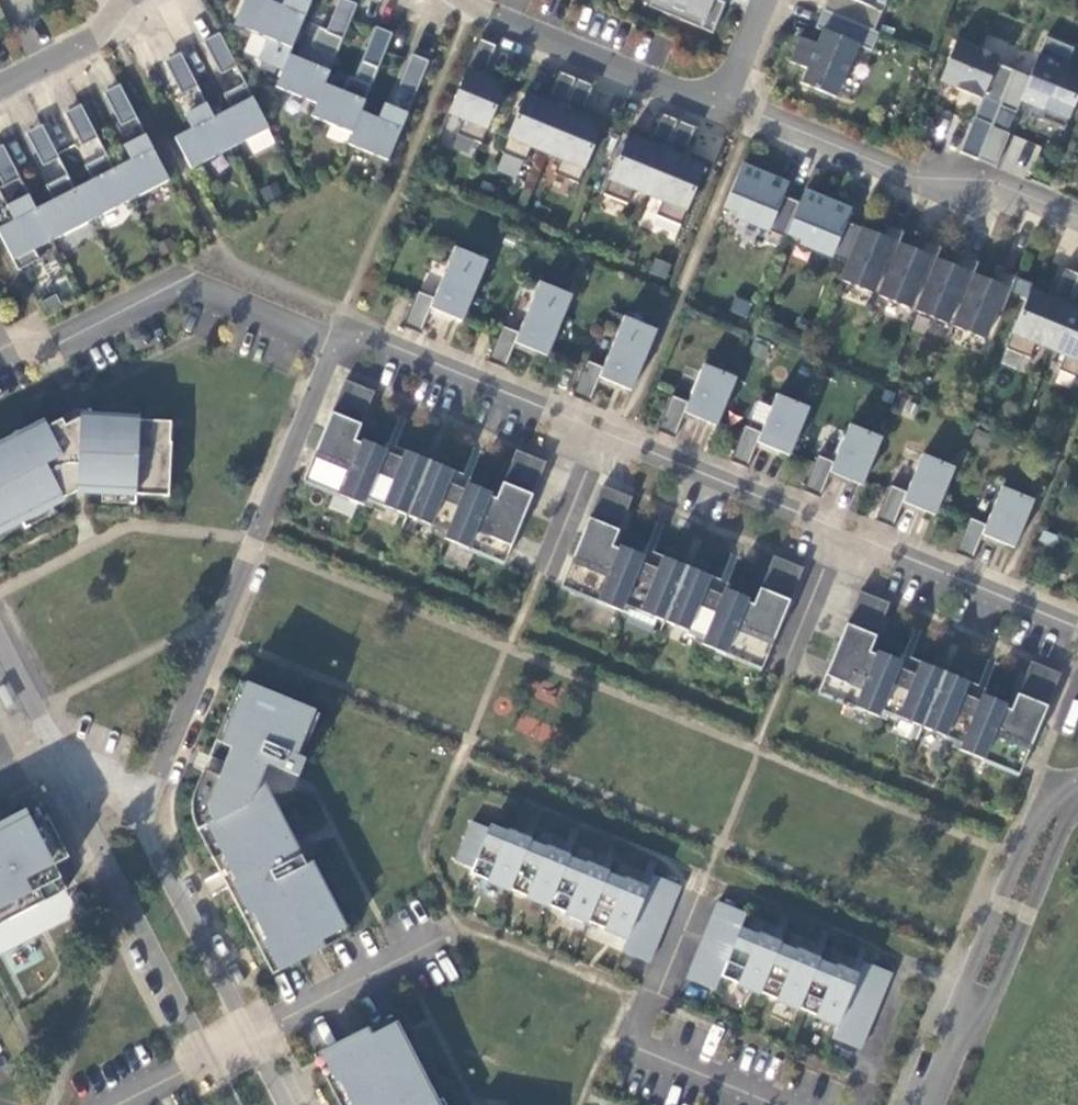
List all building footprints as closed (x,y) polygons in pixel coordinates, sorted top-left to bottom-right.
[(283,70),(289,56),(310,1),(308,0),(284,0),(281,7),(263,0),(244,0),(234,26),(267,39),(259,60),(283,70)] [(328,34),(343,40),(357,5),(345,0),(341,0),(328,34)] [(663,14),(713,34),(726,3),(717,0),(668,0),(663,14)] [(823,11),(873,32),(886,0),(827,0),(823,11)] [(873,32),(823,11),(815,28),(822,31),(817,44),(800,37),(790,62),(806,69),(801,83),(836,98),(857,46),(871,51),(878,34),(873,32)] [(363,63),(378,69),(393,35),(377,28),(363,63)] [(222,75),(237,67),(219,34),(204,41),(222,75)] [(999,107),(1015,114),(1020,101),(1044,111),(1040,121),(1064,131),(1077,96),(1077,71),(1066,67),(1074,49),(1046,38),(1029,78),(1014,71),(1014,72),(1000,106),(999,107)] [(497,46),(480,39),(449,114),(463,119),(457,134),(481,144),(506,86),(484,77),(497,46)] [(957,41),(941,81),(959,88),(958,90),(983,100),(984,99),(1000,106),(1014,72),(996,64),(999,58),(957,41)] [(283,70),(276,88),(316,105),(324,85),(336,57),(313,47),(307,63),(289,56),(283,70)] [(166,62),(183,95),(198,87),(180,54),(166,62)] [(399,91),(414,97),(429,62),(413,55),(399,91)] [(547,103),(526,94),(502,152),(526,162),(532,147),(546,153),(577,79),(559,72),(547,103)] [(316,105),(311,118),(352,134),(361,113),(371,86),(348,77),(342,93),(324,85),(316,105)] [(546,153),(560,160),(554,174),(579,184),(603,125),(581,117),(594,86),(577,79),(546,153)] [(230,150),(269,130),(245,84),(229,92),(223,95),(231,110),(214,119),(230,150)] [(105,93),(122,127),(137,119),(120,85),(105,93)] [(175,139),(191,170),(230,150),(214,119),(206,104),(184,115),(192,130),(175,139)] [(66,113),(83,146),(98,139),(81,105),(66,113)] [(352,134),(347,145),(388,162),(407,114),(385,105),(378,120),(361,113),(352,134)] [(628,136),(604,195),(628,205),(634,190),(648,195),(679,121),(662,114),(649,145),(628,136)] [(974,118),(960,153),(977,160),(991,128),(992,126),(974,118)] [(679,121),(648,195),(663,201),(657,216),(681,226),(705,168),(684,159),(696,128),(679,121)] [(27,133),(44,167),(59,159),(42,126),(27,133)] [(991,128),(977,160),(995,168),(1009,135),(991,128)] [(169,181),(146,135),(124,147),(131,162),(114,170),(130,201),(169,181)] [(5,187),(20,179),(3,145),(0,147),(0,177),(5,187)] [(91,221),(130,201),(114,170),(106,155),(84,167),(92,182),(75,191),(91,221)] [(742,165),(737,177),(747,181),(752,169),(742,165)] [(737,177),(724,209),(738,214),(737,219),(785,239),(787,234),(800,203),(784,196),(788,184),(752,169),(747,181),(737,177)] [(36,211),(52,242),(91,221),(75,191),(68,175),(46,187),(53,201),(36,211)] [(800,203),(810,207),(815,195),(805,191),(800,203)] [(800,203),(787,234),(801,240),(799,244),(848,264),(863,229),(847,222),(851,210),(815,195),(810,207),(800,203)] [(13,262),(52,242),(36,211),(29,196),(6,207),(14,222),(0,229),(0,236),(13,262)] [(900,244),(905,232),(887,225),(882,237),(863,229),(848,264),(841,281),(872,294),(883,268),(889,271),(900,244)] [(937,260),(942,248),(925,240),(920,252),(900,244),(889,271),(878,296),(909,310),(920,283),(927,286),(937,260)] [(435,298),(418,291),(403,328),(421,335),(431,309),(462,322),(487,261),(455,248),(435,298)] [(975,274),(979,263),(962,256),(957,267),(937,260),(927,286),(916,312),(947,325),(958,299),(964,301),(975,274)] [(666,279),(672,263),(653,257),(648,273),(666,279)] [(1077,283),(1077,274),(1064,268),(1051,299),(1030,290),(1006,349),(1030,359),(1036,344),(1051,350),(1077,283)] [(1001,316),(1017,278),(999,271),(995,283),(975,274),(964,301),(953,327),(985,340),(995,314),(1001,316)] [(502,326),(488,362),(505,369),(516,344),(546,357),(572,296),(539,282),(519,332),(502,326)] [(1051,350),(1065,356),(1059,371),(1077,379),(1077,283),(1051,350)] [(603,367),(587,361),(572,397),(589,404),(600,379),(631,392),(656,330),(624,317),(603,367)] [(657,432),(675,439),(685,414),(716,427),(736,379),(704,365),(688,403),(672,396),(657,432)] [(516,451),(498,496),(496,500),(490,497),(491,493),(468,484),(470,478),(388,444),(385,450),(362,441),(361,444),(354,442),(375,393),(345,381),(304,482),(364,506),(366,500),(447,533),(445,539),(504,564),(546,463),(516,451)] [(730,462),(747,469),(758,443),(789,456),(809,409),(776,395),(761,433),(745,426),(730,462)] [(47,426),(18,441),(16,437),(0,446),(0,521),(16,513),(21,521),(76,492),(103,494),(103,489),(136,490),(136,487),(169,488),(171,443),(170,443),(171,422),(139,421),(140,418),(106,417),(106,419),(89,418),(61,420),(47,427),(47,426)] [(803,492),(820,499),(830,473),(862,486),(881,438),(849,425),(834,462),(818,456),(803,492)] [(875,521),(893,529),(903,504),(935,516),(954,468),(922,455),(907,492),(891,486),(875,521)] [(773,557),(755,602),(753,606),(747,603),(748,599),(726,590),(728,585),(645,550),(643,556),(620,546),(618,550),(612,548),(613,543),(632,499),(602,486),(561,587),(621,612),(623,605),(704,639),(701,645),(761,670),(803,569),(773,557)] [(970,518),(955,554),(972,561),(982,536),(1014,549),(1033,500),(1001,488),(986,524),(970,518)] [(1031,662),(1013,707),(1011,711),(1005,708),(1006,705),(983,695),(985,690),(902,656),(900,661),(877,652),(876,655),(869,653),(889,604),(860,592),(818,693),(878,718),(881,711),(962,744),(959,751),(1019,775),(1060,674),(1031,662)] [(324,948),(319,940),(344,927),(310,862),(305,865),(259,777),(265,763),(293,774),(300,758),(292,754),(310,710),(246,684),(221,744),(227,747),(215,777),(209,775),(201,792),(200,798),(200,810),(201,820),(203,827),(203,829),(280,971),(300,961),(324,948)] [(545,744),(553,726),(521,712),(513,729),(545,744)] [(66,890),(67,890),(55,865),(68,858),(46,816),(33,823),(26,809),(0,823),(0,924),(66,890)] [(681,887),(652,876),(647,889),(625,880),(625,881),(607,875),(608,873),(586,864),(585,865),(568,858),(569,857),(547,848),(546,850),(529,842),(530,841),(508,833),(507,834),(490,827),(489,830),(473,824),(467,840),(482,846),(470,875),(488,882),(487,884),(509,893),(509,891),(527,898),(526,900),(548,908),(549,907),(566,914),(565,916),(587,924),(588,923),(605,930),(604,931),(626,940),(621,952),(650,964),(681,887)] [(746,914),(717,902),(687,979),(715,991),(721,977),(738,983),(737,985),(759,994),(760,992),(777,999),(776,1000),(798,1009),(799,1008),(816,1014),(816,1016),(837,1025),(833,1037),(861,1048),(892,971),(863,960),(858,974),(836,965),(836,966),(818,959),(819,958),(797,949),(796,950),(779,944),(780,942),(758,933),(757,935),(740,928),(746,914)] [(396,1024),(370,1037),(366,1029),(322,1051),(350,1104),(437,1104),(396,1024)]
